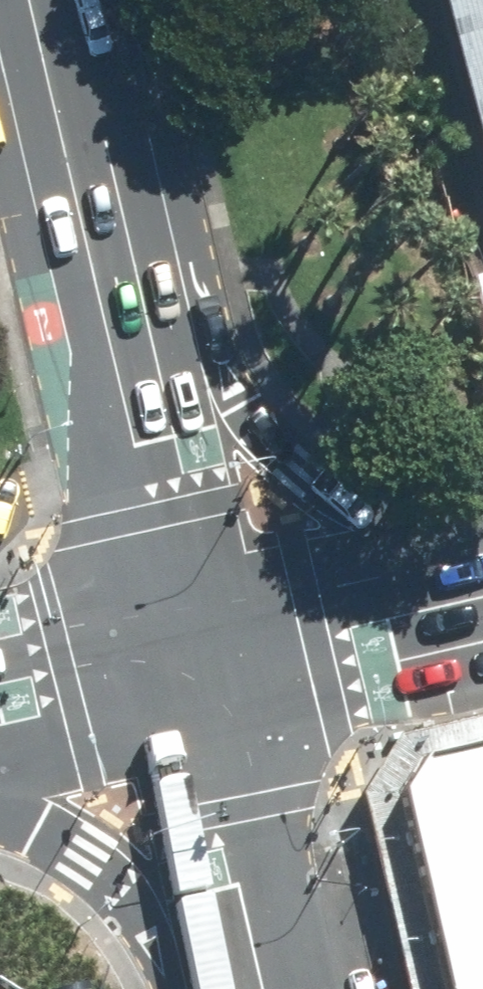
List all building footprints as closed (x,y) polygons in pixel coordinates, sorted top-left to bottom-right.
[(482,183),(482,0),(439,0),(482,183)] [(463,289),(482,370),(482,369),(482,284),(463,289)] [(431,988),(482,988),(482,752),(398,771),(385,797),(431,988)]
